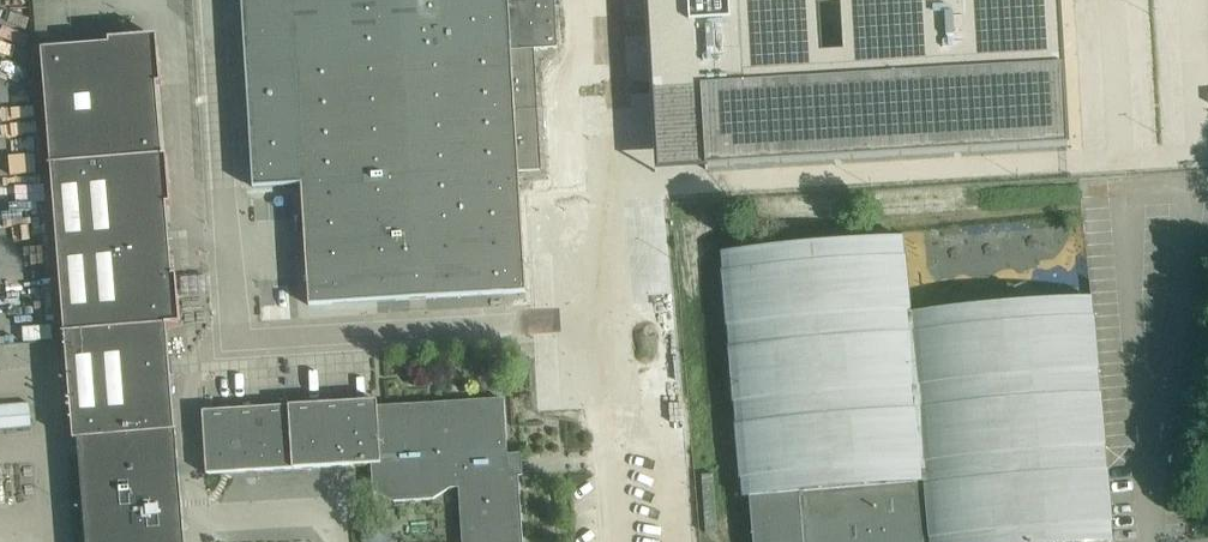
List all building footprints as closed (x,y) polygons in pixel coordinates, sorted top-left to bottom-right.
[(558,47),(555,0),(546,0),(545,0),(242,0),(253,188),(301,185),(309,306),(526,293),(519,171),(542,169),(535,48),(558,47)] [(653,97),(701,94),(705,172),(1066,151),(1057,0),(647,0),(653,97)] [(74,441),(78,441),(86,541),(184,541),(167,327),(181,326),(177,276),(172,276),(166,206),(171,206),(167,156),(162,156),(157,86),(161,85),(160,60),(157,36),(133,38),(108,40),(108,45),(41,51),(74,441)] [(975,207),(975,186),(876,187),(876,208),(975,207)] [(1111,524),(1112,524),(1107,469),(1106,469),(1104,448),(1105,448),(1100,392),(1099,392),(1097,372),(1099,372),(1094,316),(1093,316),(1091,298),(909,314),(904,255),(903,255),(902,238),(721,253),(722,273),(721,273),(739,480),(740,480),(742,498),(749,497),(753,541),(1112,541),(1111,524)] [(518,475),(514,475),(512,457),(507,457),(504,399),(387,406),(387,410),(378,411),(377,401),(202,411),(207,474),(371,465),(373,493),(375,493),(393,502),(433,500),(450,489),(459,488),(462,541),(523,541),(518,475)] [(0,405),(0,429),(33,427),(32,403),(0,405)] [(391,539),(390,528),(381,520),(370,521),(362,529),(363,541),(364,541),(388,541),(391,539)]
